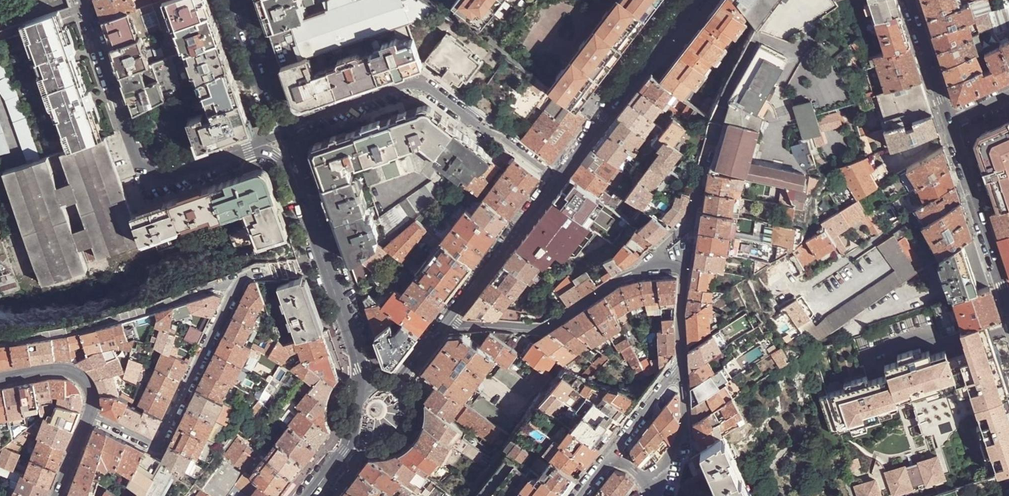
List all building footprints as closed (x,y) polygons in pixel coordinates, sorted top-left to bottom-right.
[(102,21),(129,12),(136,9),(133,0),(95,0),(98,10),(102,21)] [(138,38),(140,38),(156,32),(170,27),(173,26),(164,0),(161,0),(153,3),(144,6),(136,9),(129,12),(138,38)] [(144,6),(142,0),(133,0),(136,9),(144,6)] [(173,26),(175,25),(211,12),(207,0),(164,0),(173,26)] [(308,17),(306,8),(315,5),(313,0),(258,0),(265,20),(269,31),(303,19),(308,17)] [(281,66),(307,58),(322,52),(385,31),(394,28),(439,13),(431,5),(421,0),(419,0),(416,2),(414,0),(327,0),(329,10),(308,17),(303,19),(269,31),(276,51),(281,66)] [(501,0),(456,0),(453,4),(458,8),(455,12),(460,17),(464,12),(481,26),(501,0)] [(553,90),(558,95),(578,110),(594,90),(593,85),(597,85),(608,71),(609,70),(616,60),(616,56),(620,56),(628,45),(627,41),(631,41),(639,30),(639,26),(638,21),(642,17),(647,20),(651,15),(650,10),(655,10),(662,0),(622,0),(613,13),(610,10),(605,17),(608,19),(606,22),(589,43),(587,40),(582,47),(585,49),(582,52),(568,70),(566,73),(563,70),(558,77),(561,79),(553,90)] [(737,0),(724,0),(665,77),(661,82),(679,95),(685,99),(694,87),(706,72),(713,62),(725,46),(733,35),(745,20),(748,16),(737,0)] [(748,16),(756,28),(761,35),(786,0),(737,0),(748,16)] [(761,35),(779,51),(842,0),(786,0),(761,35)] [(875,19),(899,11),(896,0),(869,0),(875,19)] [(926,16),(969,2),(976,0),(921,0),(922,2),(926,16)] [(995,12),(991,0),(976,0),(969,2),(974,17),(976,17),(988,12),(995,12)] [(930,27),(932,33),(967,20),(974,17),(969,2),(926,16),(930,27)] [(995,12),(988,12),(990,17),(992,23),(993,27),(996,35),(1005,31),(1008,29),(1008,8),(995,12)] [(54,11),(27,21),(70,147),(98,137),(92,120),(94,119),(87,98),(90,97),(88,90),(85,91),(72,54),(75,53),(71,39),(67,28),(64,29),(63,25),(59,27),(56,18),(54,11)] [(880,36),(886,53),(910,44),(904,25),(899,11),(875,19),(880,36)] [(107,36),(111,48),(138,38),(129,12),(102,21),(107,36)] [(212,16),(211,12),(175,25),(176,29),(174,30),(181,49),(183,48),(184,52),(188,51),(220,39),(212,16)] [(990,17),(988,12),(976,17),(977,22),(990,17)] [(643,26),(647,20),(642,17),(638,21),(639,26),(643,26)] [(748,23),(745,20),(733,35),(737,38),(748,23)] [(937,50),(972,36),(971,31),(967,20),(932,33),(936,44),(937,50)] [(971,31),(972,36),(989,29),(993,27),(992,23),(971,31)] [(164,36),(169,50),(177,47),(179,54),(184,52),(183,48),(181,49),(174,30),(176,29),(175,25),(173,26),(170,27),(172,33),(164,36)] [(170,27),(156,32),(158,38),(164,36),(172,33),(170,27)] [(994,43),(999,41),(996,35),(993,27),(989,29),(994,43)] [(394,28),(385,31),(388,37),(396,34),(394,28)] [(999,41),(1008,38),(1005,31),(996,35),(999,41)] [(467,81),(481,62),(470,54),(472,51),(446,32),(426,60),(445,74),(446,73),(460,84),(463,79),(467,81)] [(941,60),(943,66),(975,52),(978,51),(972,36),(937,50),(941,60)] [(115,59),(121,74),(140,68),(149,64),(140,38),(138,38),(111,48),(115,59)] [(224,52),(220,39),(188,51),(191,60),(188,61),(192,73),(195,72),(199,80),(229,65),(224,52)] [(423,66),(414,39),(400,44),(398,39),(390,42),(383,44),(385,49),(371,54),(380,80),(423,66)] [(854,39),(843,48),(848,54),(859,45),(854,39)] [(1000,44),(1001,45),(1008,65),(1008,40),(1000,44)] [(877,65),(885,91),(921,79),(915,59),(910,44),(886,53),(880,54),(877,56),(874,57),(877,65)] [(732,100),(757,114),(765,100),(788,61),(762,45),(731,99),(732,100)] [(1001,45),(985,53),(987,58),(990,63),(991,67),(998,83),(1008,78),(1008,65),(1001,45)] [(717,64),(728,49),(725,46),(713,62),(717,64)] [(163,52),(166,59),(179,54),(177,47),(169,50),(163,52)] [(982,60),(987,58),(985,53),(983,48),(978,51),(982,60)] [(158,80),(164,97),(168,95),(167,93),(173,90),(180,87),(177,77),(177,76),(174,66),(188,60),(188,61),(191,60),(188,51),(184,52),(179,54),(166,59),(149,64),(140,68),(146,84),(158,80)] [(948,82),(982,67),(980,61),(975,52),(943,66),(947,77),(948,82)] [(338,95),(380,80),(371,54),(361,57),(360,55),(357,53),(339,60),(337,63),(338,65),(329,68),(338,95)] [(860,61),(864,69),(877,65),(874,57),(871,57),(861,61),(860,61)] [(305,106),(338,95),(329,68),(313,73),(307,58),(281,66),(288,86),(294,101),(305,106)] [(990,63),(987,58),(982,60),(980,61),(982,67),(990,63)] [(229,65),(199,80),(210,110),(212,109),(241,99),(234,79),(229,65)] [(952,94),(954,101),(955,102),(998,83),(991,67),(984,71),(982,67),(948,82),(952,94)] [(127,92),(134,113),(164,97),(158,80),(146,84),(140,68),(121,74),(127,92)] [(697,89),(708,74),(706,72),(694,87),(697,89)] [(665,107),(668,109),(677,97),(679,95),(661,82),(652,76),(651,74),(640,88),(665,107)] [(549,87),(535,77),(524,95),(536,104),(549,87)] [(885,129),(933,113),(927,96),(922,80),(921,79),(885,91),(877,94),(881,104),(886,119),(883,123),(885,129)] [(546,111),(558,95),(553,90),(549,87),(536,104),(546,111)] [(640,88),(629,103),(654,121),(659,115),(665,107),(640,88)] [(881,104),(877,94),(872,95),(865,98),(858,101),(858,102),(861,109),(861,110),(881,104)] [(515,112),(524,119),(530,112),(536,104),(524,95),(517,109),(515,112)] [(575,134),(587,118),(558,95),(546,111),(575,134)] [(87,98),(94,119),(97,118),(92,104),(90,97),(87,98)] [(219,141),(251,130),(245,111),(241,99),(212,109),(215,116),(204,119),(202,113),(187,118),(198,147),(219,141)] [(726,116),(725,120),(759,131),(761,117),(757,114),(732,100),(726,116)] [(765,118),(770,109),(773,107),(770,104),(765,100),(757,114),(761,117),(763,118),(765,118)] [(814,136),(821,134),(845,125),(840,112),(840,110),(849,107),(858,102),(858,101),(854,102),(814,116),(796,121),(797,122),(798,125),(804,139),(810,137),(814,136)] [(794,115),(796,121),(814,116),(811,109),(809,102),(791,108),(794,115)] [(619,116),(646,137),(656,123),(654,121),(629,103),(619,116)] [(685,116),(699,127),(707,116),(693,106),(685,116)] [(456,127),(431,109),(428,107),(424,107),(391,118),(401,148),(415,143),(416,145),(421,143),(420,142),(423,138),(431,144),(429,146),(437,153),(456,127)] [(563,149),(575,134),(546,111),(540,119),(534,127),(563,149)] [(540,119),(530,112),(524,119),(534,127),(540,119)] [(891,148),(938,131),(934,119),(933,113),(885,129),(891,148)] [(659,115),(654,121),(656,123),(660,126),(664,120),(659,115)] [(608,131),(595,148),(621,168),(622,167),(633,153),(635,150),(646,137),(619,116),(608,131)] [(685,116),(680,122),(687,128),(694,133),(695,130),(704,135),(707,137),(706,137),(709,123),(711,119),(707,116),(699,127),(685,116)] [(391,118),(356,130),(367,160),(376,157),(375,154),(380,152),(381,153),(382,156),(387,154),(386,151),(386,150),(391,148),(392,151),(401,148),(391,118)] [(665,141),(673,146),(687,128),(680,122),(674,118),(665,129),(660,136),(660,135),(659,136),(665,141)] [(722,171),(744,177),(749,163),(759,131),(725,120),(710,167),(722,171)] [(1008,210),(1008,123),(983,135),(979,143),(995,189),(1003,212),(1008,210)] [(493,156),(456,127),(437,153),(444,158),(442,162),(451,169),(454,165),(470,177),(476,172),(491,161),(494,156),(493,156)] [(552,164),(563,149),(534,127),(524,140),(523,141),(552,164)] [(865,136),(871,134),(870,132),(869,130),(867,128),(864,127),(860,128),(857,129),(860,137),(865,136)] [(323,185),(352,175),(349,166),(345,167),(344,163),(345,162),(346,159),(351,160),(352,162),(356,161),(357,163),(367,160),(356,130),(314,144),(311,151),(318,171),(323,185)] [(821,134),(814,136),(810,137),(815,150),(818,149),(825,146),(821,134)] [(865,136),(868,143),(874,140),(872,134),(871,134),(865,136)] [(70,147),(59,151),(70,181),(76,199),(86,226),(92,244),(94,247),(97,256),(141,241),(140,239),(131,212),(122,187),(109,151),(104,135),(98,137),(70,147)] [(860,137),(868,157),(873,156),(868,143),(865,136),(860,137)] [(800,141),(804,154),(813,151),(815,150),(810,137),(804,139),(800,141)] [(652,192),(682,153),(673,146),(665,141),(659,148),(662,151),(652,165),(640,180),(639,181),(647,187),(649,190),(652,192)] [(500,168),(501,169),(512,154),(501,146),(493,156),(494,156),(491,161),(500,168)] [(907,170),(917,186),(950,165),(949,162),(944,147),(907,170)] [(584,162),(571,178),(585,189),(597,199),(604,190),(610,183),(621,168),(595,148),(584,162)] [(415,171),(422,173),(431,161),(428,159),(419,152),(409,156),(415,171)] [(693,161),(698,165),(700,159),(691,153),(688,157),(693,161)] [(46,156),(1,172),(42,285),(86,269),(84,262),(80,252),(79,249),(72,230),(63,204),(56,185),(46,156)] [(408,173),(415,171),(409,156),(404,157),(403,158),(408,173)] [(531,191),(542,176),(516,157),(505,171),(531,191)] [(863,160),(877,188),(882,185),(879,179),(874,170),(868,157),(863,160)] [(401,176),(408,173),(403,158),(396,160),(401,176)] [(642,158),(631,173),(640,180),(652,165),(642,158)] [(394,178),(401,176),(396,160),(388,163),(394,178)] [(863,160),(838,169),(858,200),(859,200),(865,196),(877,188),(863,160)] [(491,161),(476,172),(488,181),(489,182),(500,168),(491,161)] [(387,181),(394,178),(388,163),(382,165),(387,181)] [(784,185),(802,188),(805,173),(749,163),(744,177),(744,179),(779,185),(784,186),(784,185)] [(874,170),(879,179),(888,173),(883,164),(874,170)] [(380,183),(387,181),(382,165),(374,168),(380,183)] [(917,186),(926,203),(957,184),(952,172),(950,165),(917,186)] [(621,168),(610,183),(619,191),(629,179),(622,167),(621,168)] [(368,187),(380,183),(374,168),(370,169),(363,172),(368,187)] [(256,170),(211,185),(216,200),(222,216),(240,210),(245,208),(275,197),(270,184),(267,175),(267,174),(266,173),(265,171),(263,170),(261,170),(260,169),(258,169),(256,170)] [(520,204),(531,191),(505,171),(494,185),(520,204)] [(478,194),(488,181),(476,172),(470,177),(463,183),(470,189),(478,194)] [(706,193),(734,197),(738,178),(721,175),(709,172),(707,182),(706,193)] [(330,205),(335,219),(365,209),(360,194),(364,193),(362,188),(359,189),(353,175),(352,175),(323,185),(330,205)] [(571,178),(565,186),(579,196),(585,189),(571,178)] [(738,178),(734,197),(739,198),(743,179),(738,178)] [(56,185),(63,204),(76,199),(70,181),(56,185)] [(435,200),(442,195),(432,181),(426,186),(435,200)] [(626,198),(637,206),(649,190),(647,187),(639,181),(626,198)] [(958,189),(957,184),(926,203),(917,209),(921,216),(894,235),(899,242),(906,237),(924,226),(962,200),(959,192),(958,189)] [(211,185),(201,189),(206,204),(216,200),(211,185)] [(509,218),(520,204),(494,185),(484,199),(509,218)] [(784,186),(779,185),(777,203),(787,205),(794,206),(794,205),(784,186)] [(795,205),(802,206),(805,189),(802,188),(784,185),(784,186),(794,205),(795,205)] [(429,204),(435,200),(426,186),(419,191),(429,204)] [(190,193),(169,199),(178,226),(194,220),(195,224),(199,223),(198,219),(210,215),(212,220),(222,216),(216,200),(206,204),(201,189),(190,193)] [(479,205),(484,199),(478,194),(470,189),(466,195),(479,205)] [(563,189),(554,201),(590,229),(613,246),(617,240),(629,224),(605,206),(597,199),(585,189),(579,196),(576,200),(563,189)] [(604,190),(597,199),(605,206),(613,197),(604,190)] [(641,210),(642,211),(655,194),(652,192),(649,190),(637,206),(641,210)] [(427,206),(429,204),(419,191),(413,195),(423,209),(427,206)] [(702,212),(731,217),(734,197),(706,193),(702,212)] [(675,197),(672,208),(682,217),(685,215),(690,196),(681,194),(680,199),(675,197)] [(417,213),(423,209),(413,195),(407,199),(417,213)] [(275,197),(245,208),(247,213),(250,222),(254,233),(259,245),(275,239),(288,234),(281,213),(275,197)] [(731,217),(737,218),(740,198),(739,198),(734,197),(731,217)] [(154,205),(131,212),(140,239),(178,226),(169,199),(154,205)] [(412,218),(417,213),(407,199),(400,204),(411,218),(412,218)] [(497,233),(509,218),(484,199),(479,205),(471,214),(497,233)] [(840,212),(849,227),(859,221),(868,215),(859,200),(858,200),(840,212)] [(924,226),(932,240),(967,217),(963,206),(962,200),(924,226)] [(528,233),(516,250),(538,268),(545,274),(546,271),(558,272),(580,241),(590,229),(554,201),(543,215),(528,233)] [(405,223),(411,218),(400,204),(394,209),(405,223)] [(787,205),(784,225),(791,226),(795,205),(794,205),(794,206),(787,205)] [(9,208),(3,210),(6,218),(12,216),(9,208)] [(432,216),(435,212),(430,208),(425,212),(432,216)] [(682,217),(672,208),(660,223),(668,230),(682,217)] [(365,209),(335,219),(343,243),(350,261),(357,258),(358,258),(377,243),(373,230),(376,228),(375,226),(374,224),(371,225),(365,209)] [(398,228),(405,223),(394,209),(388,213),(398,228)] [(485,249),(497,233),(471,214),(465,210),(453,225),(485,249)] [(635,218),(645,226),(651,219),(642,211),(641,210),(635,218)] [(1001,238),(1008,235),(1008,210),(1003,212),(993,215),(998,230),(1001,238)] [(702,212),(699,232),(728,236),(729,232),(731,217),(702,212)] [(807,240),(818,257),(832,248),(836,245),(832,238),(837,235),(849,227),(840,212),(822,224),(824,226),(822,227),(823,229),(807,240)] [(868,216),(871,220),(877,231),(878,233),(882,231),(877,222),(880,220),(875,212),(868,216)] [(386,237),(398,228),(388,213),(380,219),(386,237)] [(436,237),(442,230),(422,214),(415,220),(426,229),(436,237)] [(877,231),(871,220),(868,216),(868,215),(859,221),(862,226),(864,230),(868,227),(872,233),(875,231),(877,234),(879,233),(878,233),(877,231)] [(731,217),(729,232),(735,233),(737,218),(731,217)] [(932,240),(942,255),(962,242),(973,234),(969,222),(967,217),(932,240)] [(640,231),(654,242),(668,230),(660,223),(653,218),(652,220),(651,219),(645,226),(640,231)] [(401,261),(426,229),(415,220),(383,247),(388,250),(401,261)] [(859,221),(849,227),(852,232),(862,226),(859,221)] [(250,222),(233,228),(229,235),(233,247),(259,245),(254,233),(250,222)] [(773,223),(769,222),(767,238),(766,241),(776,242),(777,238),(778,239),(779,233),(775,232),(772,231),(773,227),(773,223)] [(784,225),(773,223),(773,227),(775,227),(775,232),(779,233),(778,239),(777,238),(776,242),(778,242),(791,244),(794,226),(791,226),(784,225)] [(472,265),(485,249),(453,225),(441,240),(442,242),(472,265)] [(86,226),(72,230),(79,249),(92,244),(86,226)] [(794,226),(791,244),(792,244),(803,236),(803,235),(799,227),(794,226)] [(631,237),(645,250),(654,242),(640,231),(638,230),(631,237)] [(699,232),(696,250),(720,253),(725,253),(728,236),(699,232)] [(979,252),(973,234),(962,242),(974,278),(977,288),(978,290),(990,286),(989,285),(979,252)] [(837,235),(832,238),(836,245),(843,255),(845,254),(846,254),(844,251),(847,250),(837,235)] [(898,273),(903,282),(917,272),(908,257),(899,242),(894,235),(878,245),(898,273)] [(1006,256),(1008,255),(1008,235),(1001,238),(1006,256)] [(734,236),(728,236),(725,253),(726,254),(732,255),(735,237),(734,236)] [(640,256),(645,250),(631,237),(624,242),(636,253),(640,256)] [(899,242),(908,257),(915,252),(906,237),(899,242)] [(20,294),(0,239),(0,301),(20,294)] [(795,256),(803,268),(818,257),(807,240),(793,252),(795,256)] [(417,274),(447,297),(459,282),(472,265),(442,242),(417,274)] [(778,242),(776,256),(789,247),(793,245),(792,244),(791,244),(778,242)] [(974,278),(962,242),(942,255),(939,257),(946,276),(949,287),(953,298),(978,290),(977,288),(974,278)] [(371,269),(372,270),(388,250),(383,247),(381,245),(377,243),(358,258),(357,258),(358,259),(371,269)] [(622,270),(637,257),(633,253),(622,245),(611,256),(622,270)] [(80,252),(84,262),(97,258),(97,256),(94,247),(80,252)] [(818,257),(821,262),(835,253),(832,248),(818,257)] [(516,250),(504,266),(527,283),(530,279),(538,268),(516,250)] [(696,250),(694,268),(714,271),(716,271),(720,253),(696,250)] [(908,257),(917,272),(920,271),(926,266),(917,251),(915,252),(908,257)] [(716,271),(723,272),(726,254),(725,253),(720,253),(716,271)] [(613,277),(622,270),(611,256),(603,262),(608,270),(613,277)] [(759,280),(779,309),(796,298),(788,285),(804,273),(806,272),(803,268),(795,256),(759,280)] [(755,257),(754,271),(771,260),(755,257)] [(356,278),(358,284),(359,284),(371,269),(358,259),(353,266),(351,266),(356,278)] [(513,298),(515,299),(527,283),(504,266),(492,281),(513,298)] [(694,268),(690,289),(703,290),(711,290),(712,280),(714,271),(694,268)] [(413,279),(417,274),(411,269),(407,275),(413,279)] [(598,286),(613,277),(608,270),(594,280),(598,286)] [(825,318),(833,330),(903,282),(898,273),(895,271),(825,318)] [(583,297),(596,288),(586,272),(576,279),(577,279),(573,281),(575,285),(583,297)] [(432,317),(447,297),(417,274),(413,279),(402,294),(432,317)] [(302,276),(277,285),(296,338),(322,331),(311,301),(302,276)] [(940,277),(944,288),(949,287),(946,276),(940,277)] [(250,282),(241,301),(259,309),(264,299),(257,279),(250,282)] [(530,279),(527,283),(533,288),(536,284),(530,279)] [(676,279),(657,280),(659,302),(663,302),(675,301),(676,279)] [(657,280),(639,281),(644,303),(646,310),(647,314),(658,313),(661,313),(660,309),(659,302),(657,280)] [(492,281),(481,295),(502,312),(513,298),(492,281)] [(639,281),(620,286),(628,308),(644,303),(639,281)] [(559,296),(567,307),(583,297),(575,285),(559,296)] [(620,286),(604,296),(615,316),(628,308),(620,286)] [(953,298),(963,329),(987,321),(1000,316),(994,299),(990,286),(978,290),(953,298)] [(418,334),(432,317),(402,294),(396,289),(383,306),(397,317),(403,322),(418,334)] [(703,290),(690,289),(688,299),(702,300),(703,290)] [(686,313),(686,317),(709,302),(712,300),(714,291),(711,290),(703,290),(702,300),(688,299),(686,313)] [(190,310),(191,311),(198,313),(206,315),(211,316),(221,296),(216,293),(187,302),(190,310)] [(372,325),(376,335),(391,322),(397,317),(383,306),(368,295),(363,300),(366,307),(372,325)] [(481,295),(463,318),(496,320),(502,312),(481,295)] [(604,296),(588,307),(607,335),(620,327),(615,316),(604,296)] [(784,308),(798,329),(810,320),(809,319),(797,300),(784,308)] [(39,307),(38,301),(27,303),(29,310),(39,307)] [(241,301),(232,317),(251,326),(259,309),(241,301)] [(173,307),(170,316),(190,310),(187,302),(173,307)] [(686,317),(688,346),(710,331),(709,302),(686,317)] [(646,310),(644,303),(628,308),(630,311),(632,310),(633,312),(636,311),(636,313),(646,310)] [(173,307),(156,312),(157,317),(156,325),(162,328),(167,330),(169,321),(170,316),(173,307)] [(588,307),(564,322),(588,343),(591,346),(607,335),(588,307)] [(259,309),(251,326),(252,327),(254,327),(255,327),(263,312),(259,309)] [(496,320),(520,322),(522,316),(506,312),(505,314),(502,312),(496,320)] [(520,322),(531,322),(539,316),(523,312),(522,316),(520,322)] [(206,315),(199,330),(203,332),(205,328),(211,316),(206,315)] [(232,317),(224,335),(243,344),(247,337),(250,332),(252,327),(251,326),(232,317)] [(816,328),(822,338),(833,330),(825,318),(816,328)] [(664,320),(662,320),(662,323),(663,331),(674,330),(673,319),(664,320)] [(801,333),(809,347),(822,338),(816,328),(810,320),(798,329),(801,333)] [(122,321),(96,328),(100,345),(116,341),(126,338),(122,321)] [(169,321),(167,330),(173,333),(174,329),(176,324),(169,321)] [(963,329),(961,330),(964,338),(990,330),(987,321),(963,329)] [(418,334),(403,322),(398,328),(394,330),(391,322),(376,335),(381,351),(385,361),(395,364),(406,350),(418,334)] [(564,322),(549,332),(576,353),(588,343),(564,322)] [(645,328),(637,332),(639,338),(639,337),(651,331),(648,322),(644,325),(645,328)] [(189,325),(183,338),(193,343),(197,345),(203,332),(199,330),(189,325)] [(273,325),(265,333),(271,336),(278,339),(278,338),(273,325)] [(96,328),(80,333),(83,344),(84,346),(83,346),(84,349),(74,354),(76,363),(101,349),(100,345),(96,328)] [(162,328),(158,337),(173,344),(176,335),(173,333),(167,330),(162,328)] [(663,331),(658,331),(659,354),(674,354),(675,354),(674,330),(663,331)] [(990,330),(964,338),(966,345),(968,351),(994,343),(992,336),(990,330)] [(285,342),(285,341),(290,354),(299,349),(303,360),(293,370),(305,377),(312,366),(304,360),(304,359),(329,351),(325,338),(322,331),(296,338),(285,342)] [(512,333),(488,331),(489,332),(504,343),(512,333)] [(722,351),(726,347),(719,331),(714,336),(722,351)] [(489,332),(478,345),(494,357),(502,363),(505,366),(507,364),(512,356),(516,352),(504,343),(489,332)] [(549,332),(533,343),(555,359),(561,364),(576,353),(549,332)] [(80,333),(66,335),(71,361),(73,362),(76,363),(74,354),(73,352),(74,351),(73,348),(83,344),(80,333)] [(442,344),(421,370),(437,382),(462,400),(494,357),(478,345),(476,343),(474,345),(469,342),(471,339),(468,337),(463,333),(449,334),(442,344)] [(153,345),(157,347),(163,350),(169,353),(173,344),(158,337),(153,334),(152,339),(155,341),(153,345)] [(51,337),(54,359),(61,359),(71,361),(66,335),(51,337)] [(224,335),(215,352),(242,365),(244,361),(246,358),(250,348),(243,344),(224,335)] [(621,337),(612,343),(618,352),(620,350),(629,345),(624,335),(621,337)] [(263,351),(262,354),(269,357),(278,339),(271,336),(265,347),(263,351)] [(689,352),(690,372),(706,361),(713,357),(722,351),(714,336),(689,352)] [(51,337),(28,341),(31,363),(43,361),(54,359),(51,337)] [(282,365),(283,365),(290,354),(285,341),(278,338),(278,339),(269,357),(282,365)] [(117,343),(118,346),(131,349),(133,340),(133,339),(117,343)] [(11,344),(11,345),(14,366),(25,364),(31,363),(28,341),(11,344)] [(116,341),(100,345),(101,349),(112,345),(114,345),(118,346),(117,343),(116,341)] [(263,351),(265,347),(255,342),(251,348),(258,352),(260,349),(263,351)] [(193,353),(195,349),(183,343),(181,347),(193,353)] [(533,343),(522,357),(539,369),(544,373),(555,359),(533,343)] [(847,391),(819,400),(829,429),(833,427),(845,423),(847,429),(877,419),(875,413),(887,409),(887,411),(895,408),(893,404),(891,398),(906,393),(908,399),(923,394),(952,384),(954,390),(957,397),(969,393),(976,390),(979,398),(1005,389),(1004,373),(1005,373),(994,343),(968,351),(969,354),(950,361),(947,352),(932,357),(931,352),(923,355),(916,357),(914,352),(899,357),(901,362),(886,367),(889,377),(870,383),(868,378),(853,383),(855,388),(847,391)] [(169,353),(177,356),(180,347),(173,344),(169,353)] [(0,347),(0,369),(7,367),(14,366),(11,345),(0,347)] [(117,358),(112,345),(101,349),(76,363),(80,364),(87,369),(117,358)] [(629,345),(620,350),(625,361),(629,359),(635,356),(633,352),(629,346),(629,345)] [(250,348),(246,358),(250,360),(255,362),(259,353),(258,352),(251,348),(250,348)] [(163,350),(156,368),(180,380),(188,362),(186,361),(178,357),(177,356),(169,353),(163,350)] [(776,364),(784,359),(779,350),(770,355),(776,364)] [(312,366),(334,384),(336,381),(339,377),(333,361),(329,351),(304,359),(304,360),(312,366)] [(215,352),(206,371),(230,383),(233,384),(240,368),(242,365),(215,352)] [(674,354),(659,354),(659,362),(659,372),(659,373),(674,354)] [(602,355),(593,366),(598,370),(607,360),(602,355)] [(635,356),(629,359),(640,382),(646,378),(639,364),(635,356)] [(112,375),(123,372),(121,367),(117,358),(87,369),(90,372),(95,379),(112,375)] [(124,372),(122,377),(135,382),(136,380),(138,372),(142,361),(128,358),(125,367),(124,372)] [(779,367),(782,365),(785,363),(786,362),(784,359),(776,364),(779,367)] [(645,361),(639,364),(646,378),(650,374),(645,361)] [(690,372),(691,389),(693,388),(715,373),(706,361),(690,372)] [(572,362),(567,366),(574,371),(578,368),(572,362)] [(659,362),(648,362),(652,373),(659,372),(659,362)] [(502,363),(493,375),(530,404),(539,392),(528,383),(508,368),(505,366),(502,363)] [(591,365),(581,376),(590,379),(594,375),(596,372),(598,370),(593,366),(591,365)] [(305,377),(304,377),(314,384),(309,390),(327,404),(330,393),(334,384),(312,366),(305,377)] [(156,368),(138,405),(145,409),(162,417),(171,399),(180,380),(156,368)] [(531,379),(528,383),(539,392),(550,377),(544,373),(539,369),(535,374),(531,379)] [(715,373),(693,388),(700,403),(704,400),(707,398),(709,396),(717,391),(723,386),(728,384),(725,379),(721,369),(715,373)] [(725,379),(728,384),(741,375),(737,370),(730,374),(729,376),(725,379)] [(206,371),(197,389),(221,401),(225,394),(230,383),(206,371)] [(98,386),(101,395),(120,396),(118,391),(112,375),(95,379),(98,386)] [(577,375),(570,384),(574,388),(586,397),(595,404),(601,396),(614,406),(626,415),(628,412),(616,403),(611,399),(611,398),(616,392),(615,391),(606,390),(603,393),(600,391),(602,389),(588,381),(577,375)] [(561,377),(550,391),(560,399),(562,400),(563,401),(569,394),(574,388),(570,384),(561,377)] [(63,396),(80,394),(77,390),(74,386),(73,384),(66,380),(59,379),(48,380),(51,398),(54,398),(57,398),(63,399),(63,396)] [(40,381),(34,382),(37,401),(51,399),(51,398),(48,380),(40,381)] [(24,384),(20,385),(26,409),(38,406),(37,401),(34,382),(24,384)] [(426,398),(424,400),(450,419),(451,418),(453,415),(463,402),(462,400),(437,382),(426,398)] [(300,384),(297,390),(306,394),(309,390),(304,386),(300,384)] [(952,384),(923,394),(924,400),(954,390),(952,384)] [(9,387),(3,389),(10,418),(27,415),(26,409),(20,385),(9,387)] [(723,386),(717,391),(726,404),(732,400),(723,386)] [(261,388),(256,395),(259,397),(265,389),(261,388)] [(574,388),(569,394),(581,403),(586,397),(574,388)] [(10,418),(3,389),(0,389),(0,420),(10,418)] [(197,389),(188,407),(215,420),(223,402),(221,401),(197,389)] [(974,400),(976,406),(985,403),(1004,397),(1008,396),(1005,389),(979,398),(974,400)] [(120,396),(126,399),(128,390),(118,391),(120,396)] [(306,394),(298,405),(303,409),(331,430),(331,429),(328,422),(327,413),(327,404),(309,390),(306,394)] [(976,390),(969,393),(971,401),(974,400),(979,398),(976,390)] [(550,391),(539,405),(548,412),(549,413),(558,401),(560,399),(550,391)] [(616,403),(628,412),(637,402),(616,391),(616,392),(611,398),(611,399),(616,403)] [(707,398),(704,400),(700,403),(692,408),(693,426),(706,417),(712,413),(719,409),(720,408),(726,404),(717,391),(709,396),(707,398)] [(680,424),(679,394),(678,394),(677,393),(675,394),(667,405),(680,424)] [(906,393),(891,398),(893,404),(908,399),(906,393)] [(57,408),(80,410),(81,408),(81,405),(81,401),(80,394),(63,396),(63,399),(57,398),(57,408)] [(225,394),(221,401),(223,402),(228,404),(231,397),(225,394)] [(472,402),(469,406),(507,434),(516,422),(479,394),(472,402)] [(101,402),(101,410),(118,418),(125,403),(127,400),(126,399),(120,396),(101,395),(101,398),(101,402)] [(601,396),(595,404),(612,417),(616,420),(620,423),(626,415),(614,406),(601,396)] [(581,403),(575,410),(581,415),(602,431),(605,434),(609,437),(613,433),(609,430),(605,426),(612,417),(595,404),(586,397),(581,403)] [(969,429),(974,445),(979,443),(984,458),(990,456),(994,467),(992,468),(995,476),(999,475),(1008,471),(1008,403),(1006,404),(1004,397),(985,403),(992,422),(983,425),(969,429)] [(257,400),(252,407),(257,411),(263,404),(257,400)] [(425,414),(423,424),(487,472),(495,462),(500,457),(453,422),(450,419),(424,400),(425,404),(425,414)] [(724,421),(737,412),(732,400),(726,404),(720,408),(724,421)] [(215,420),(222,424),(231,406),(228,404),(223,402),(215,420)] [(125,403),(118,418),(137,427),(143,413),(125,403)] [(985,403),(976,406),(983,425),(992,422),(985,403)] [(459,415),(457,418),(500,450),(508,435),(507,434),(469,406),(467,405),(459,415)] [(539,405),(535,409),(539,412),(544,416),(548,412),(539,405)] [(569,405),(565,413),(576,422),(581,415),(575,410),(569,405)] [(667,405),(653,423),(666,441),(671,447),(680,424),(667,405)] [(188,407),(179,425),(206,438),(215,420),(188,407)] [(52,419),(51,421),(73,429),(77,418),(80,410),(57,408),(56,410),(52,419)] [(143,413),(137,427),(153,434),(162,417),(145,409),(143,413)] [(303,409),(290,425),(317,446),(331,430),(303,409)] [(535,409),(531,415),(535,418),(539,412),(535,409)] [(887,409),(875,413),(877,419),(889,416),(887,411),(887,409)] [(715,427),(717,434),(736,421),(740,418),(737,412),(724,421),(716,426),(715,427)] [(697,439),(710,430),(715,427),(716,426),(712,413),(706,417),(693,426),(697,439)] [(576,422),(570,429),(591,445),(602,431),(581,415),(576,422)] [(0,420),(0,428),(12,425),(10,418),(0,420)] [(41,429),(38,437),(40,438),(66,448),(70,436),(73,429),(51,421),(45,419),(43,425),(41,429)] [(211,441),(215,443),(224,424),(222,424),(215,420),(206,438),(211,441)] [(534,420),(531,424),(537,428),(540,425),(534,420)] [(616,420),(609,430),(613,433),(620,423),(616,420)] [(666,441),(653,423),(640,440),(653,458),(657,463),(660,460),(655,455),(664,446),(668,450),(671,447),(666,441)] [(845,423),(833,427),(835,433),(847,429),(845,423)] [(416,440),(414,442),(440,462),(450,470),(471,486),(475,489),(487,472),(423,424),(423,425),(420,434),(416,440)] [(179,425),(170,442),(192,453),(197,456),(206,438),(179,425)] [(290,425),(278,441),(306,461),(317,446),(290,425)] [(88,445),(82,459),(96,467),(107,433),(95,427),(88,445)] [(701,451),(713,443),(718,439),(717,434),(715,427),(710,430),(697,439),(701,451)] [(519,429),(515,434),(519,437),(525,441),(528,436),(519,429)] [(570,429),(558,445),(580,461),(586,466),(598,451),(591,445),(570,429)] [(602,431),(591,445),(598,451),(605,442),(609,437),(605,434),(602,431)] [(96,467),(105,472),(108,467),(116,471),(126,442),(107,433),(96,467)] [(240,434),(225,455),(229,458),(246,470),(252,474),(267,455),(264,453),(260,449),(240,434)] [(19,436),(15,439),(24,444),(27,439),(21,435),(19,436)] [(260,449),(264,453),(275,439),(271,435),(260,449)] [(40,438),(32,457),(58,468),(62,456),(66,448),(40,438)] [(197,456),(202,459),(211,441),(206,438),(197,456)] [(218,444),(219,445),(222,447),(226,441),(222,438),(218,444)] [(723,438),(701,453),(706,464),(721,495),(750,495),(723,438)] [(511,439),(504,448),(522,461),(529,453),(511,439)] [(653,458),(640,440),(631,451),(637,465),(645,471),(651,467),(657,463),(653,458)] [(278,441),(267,455),(294,476),(306,461),(278,441)] [(554,441),(543,455),(551,461),(569,475),(575,467),(582,472),(586,466),(580,461),(558,445),(554,441)] [(126,442),(116,471),(132,478),(137,468),(139,463),(145,451),(126,442)] [(170,442),(162,460),(161,460),(162,461),(177,468),(183,471),(192,453),(170,442)] [(440,462),(414,442),(407,449),(399,455),(419,470),(429,478),(438,466),(440,462)] [(7,447),(19,452),(21,449),(11,443),(7,447)] [(979,459),(984,458),(979,443),(974,445),(979,459)] [(7,447),(0,463),(13,468),(20,453),(19,452),(7,447)] [(211,460),(217,452),(212,450),(208,457),(211,460)] [(695,470),(706,464),(701,453),(690,460),(695,470)] [(532,469),(540,475),(565,494),(575,480),(569,475),(551,461),(543,455),(542,454),(531,468),(532,469)] [(267,455),(252,474),(261,481),(280,494),(294,476),(267,455)] [(385,459),(375,460),(401,480),(407,484),(410,481),(419,470),(399,455),(395,456),(385,459)] [(990,456),(984,458),(990,478),(995,476),(992,468),(994,467),(990,456)] [(32,457),(25,473),(51,484),(55,475),(58,468),(32,457)] [(918,463),(919,465),(925,483),(926,485),(943,479),(936,457),(918,463)] [(205,490),(213,495),(226,495),(235,484),(246,470),(229,458),(205,490)] [(78,470),(75,477),(91,487),(93,477),(96,467),(82,459),(78,470)] [(370,460),(361,471),(391,494),(401,480),(375,460),(370,460)] [(164,464),(161,470),(173,476),(177,468),(162,461),(161,463),(164,464)] [(450,470),(440,462),(438,466),(445,471),(438,478),(441,480),(450,470)] [(11,478),(16,480),(19,471),(17,470),(13,468),(0,463),(0,474),(11,478)] [(154,479),(156,474),(139,463),(137,468),(154,479)] [(919,465),(904,470),(910,488),(925,483),(919,465)] [(129,485),(138,492),(145,495),(152,495),(159,482),(154,479),(137,468),(132,478),(130,482),(129,485)] [(530,489),(540,495),(563,495),(565,494),(540,475),(532,469),(531,468),(520,481),(522,482),(526,485),(528,487),(529,488),(530,489)] [(904,468),(885,474),(893,495),(911,490),(910,488),(904,470),(904,468)] [(246,470),(235,484),(250,495),(261,481),(252,474),(246,470)] [(615,470),(602,488),(603,488),(603,489),(612,495),(623,495),(626,492),(627,491),(635,481),(626,473),(615,470)] [(348,488),(359,495),(389,495),(391,494),(361,471),(348,488)] [(15,489),(33,495),(46,495),(48,491),(51,484),(25,473),(22,472),(18,480),(15,489)] [(152,495),(163,495),(164,494),(171,480),(157,472),(156,474),(154,479),(159,482),(152,495)] [(68,495),(88,495),(91,487),(75,477),(70,489),(68,495)] [(98,480),(97,482),(104,487),(107,482),(99,477),(98,480)] [(11,478),(8,486),(15,489),(18,480),(16,480),(11,478)] [(391,494),(394,495),(399,495),(403,490),(408,485),(407,484),(401,480),(391,494)] [(280,494),(261,481),(250,495),(279,495),(280,494)] [(410,481),(407,484),(408,485),(413,489),(416,485),(410,481)] [(514,495),(540,495),(530,489),(529,488),(528,487),(526,485),(522,482),(520,481),(511,494),(514,495)] [(635,481),(627,491),(632,494),(635,491),(633,489),(636,485),(635,481)] [(856,488),(858,495),(880,495),(875,482),(856,488)] [(226,495),(232,495),(233,495),(250,495),(235,484),(226,495)] [(408,485),(403,490),(409,495),(413,489),(408,485)] [(470,495),(475,489),(471,486),(466,492),(470,495)] [(342,495),(359,495),(348,488),(342,495)]
